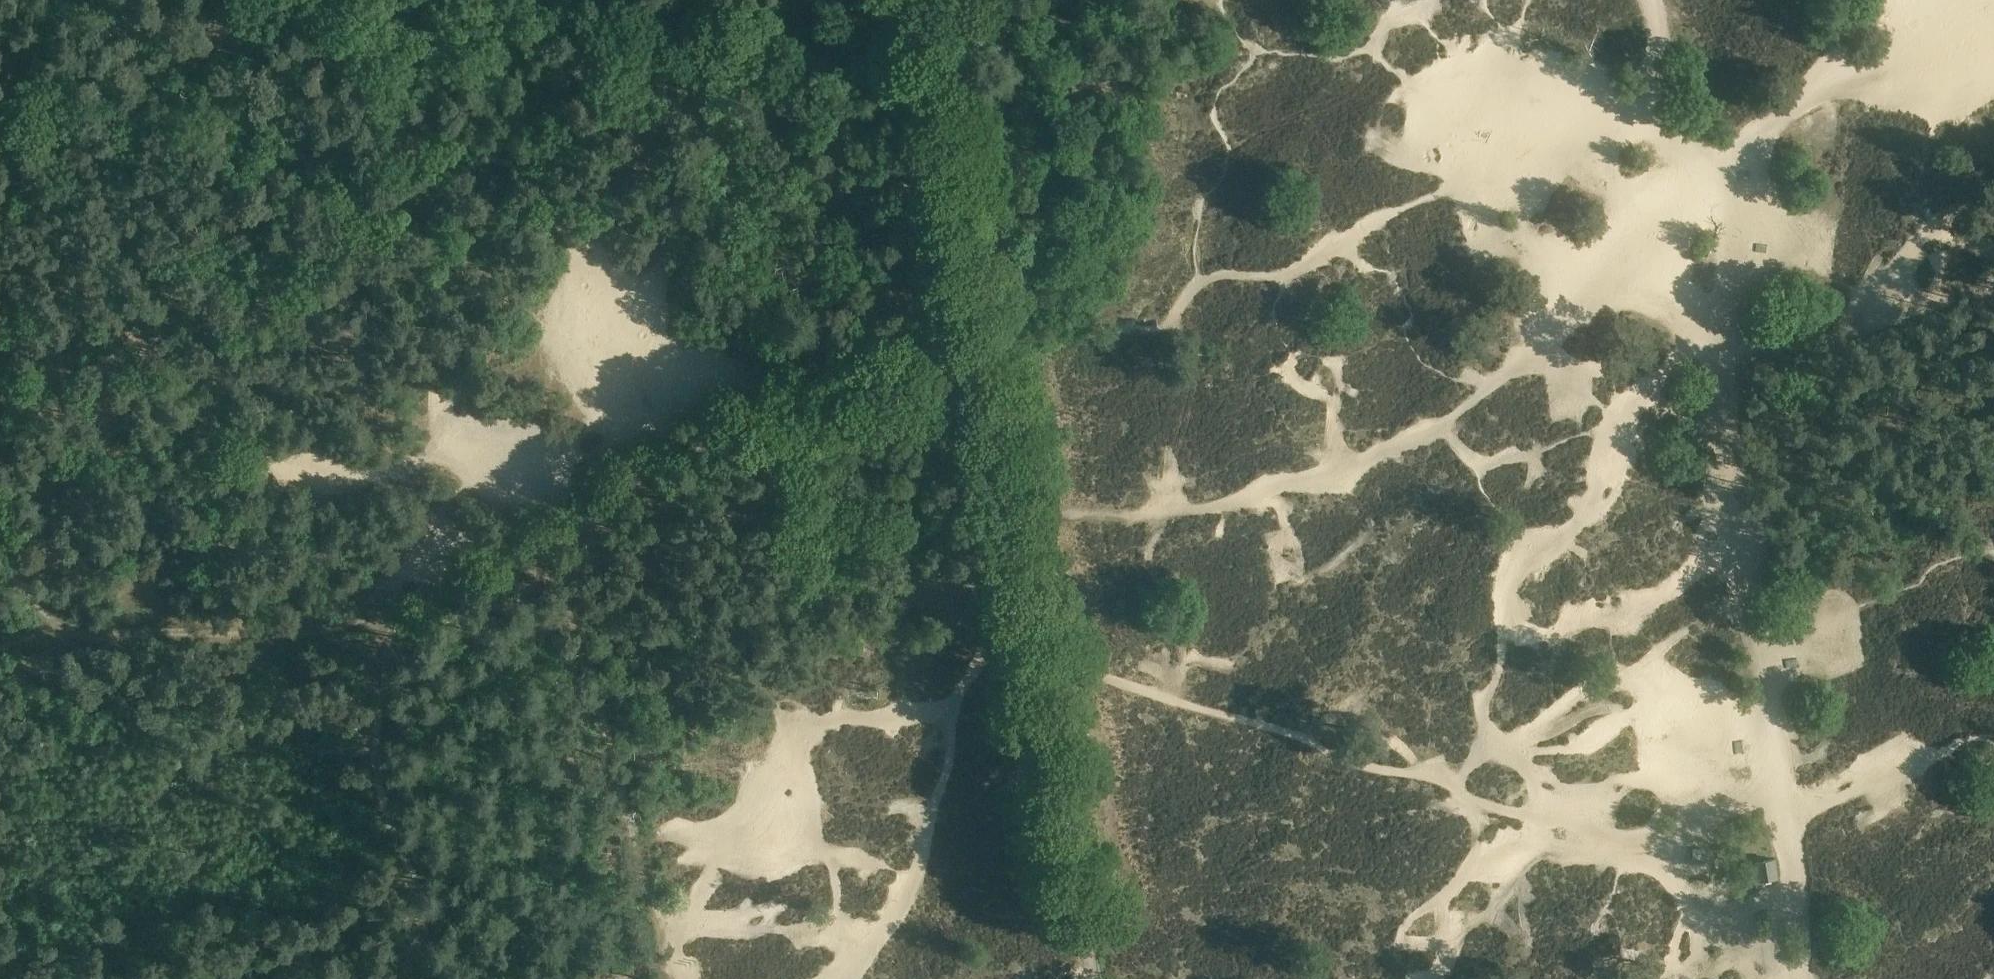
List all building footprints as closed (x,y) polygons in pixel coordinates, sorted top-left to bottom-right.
[(1756,862),(1759,880),(1776,877),(1774,859),(1756,862)]
